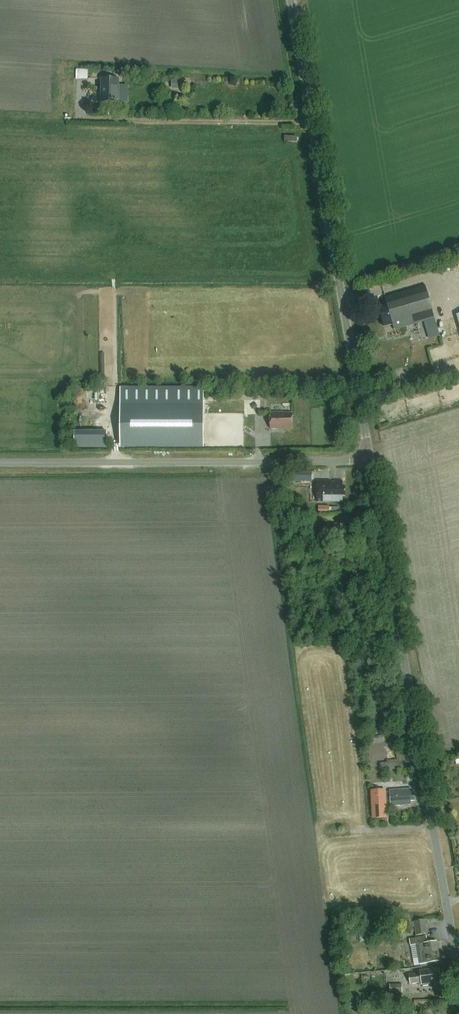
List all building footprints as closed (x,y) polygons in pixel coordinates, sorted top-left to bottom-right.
[(78,78),(90,78),(90,68),(78,68),(78,78)] [(101,79),(101,103),(119,103),(119,79),(101,79)] [(395,331),(435,319),(426,286),(385,298),(388,307),(379,309),(385,327),(393,325),(395,331)] [(204,388),(122,388),(122,404),(204,404),(204,388)] [(271,430),(293,429),(293,415),(283,415),(283,413),(272,414),(273,415),(271,415),(271,430)] [(318,481),(317,502),(343,503),(343,497),(346,497),(346,488),(343,488),(343,482),(318,481)] [(321,531),(320,517),(309,517),(311,532),(321,531)] [(407,769),(406,753),(397,754),(397,760),(394,760),(394,763),(380,763),(380,770),(395,769),(407,769)] [(410,790),(390,791),(390,792),(385,793),(385,791),(371,791),(373,818),(387,817),(386,804),(391,804),(391,805),(411,804),(410,801),(414,800),(414,793),(411,793),(410,790)] [(426,920),(415,922),(417,936),(428,934),(426,920)] [(410,945),(417,944),(420,964),(439,961),(436,942),(427,943),(426,937),(410,939),(410,945)] [(438,968),(420,971),(421,973),(419,974),(418,968),(405,969),(405,975),(403,976),(404,984),(420,983),(421,985),(422,984),(423,986),(428,985),(428,984),(440,982),(438,968)] [(402,992),(402,985),(390,985),(390,993),(402,992)]
